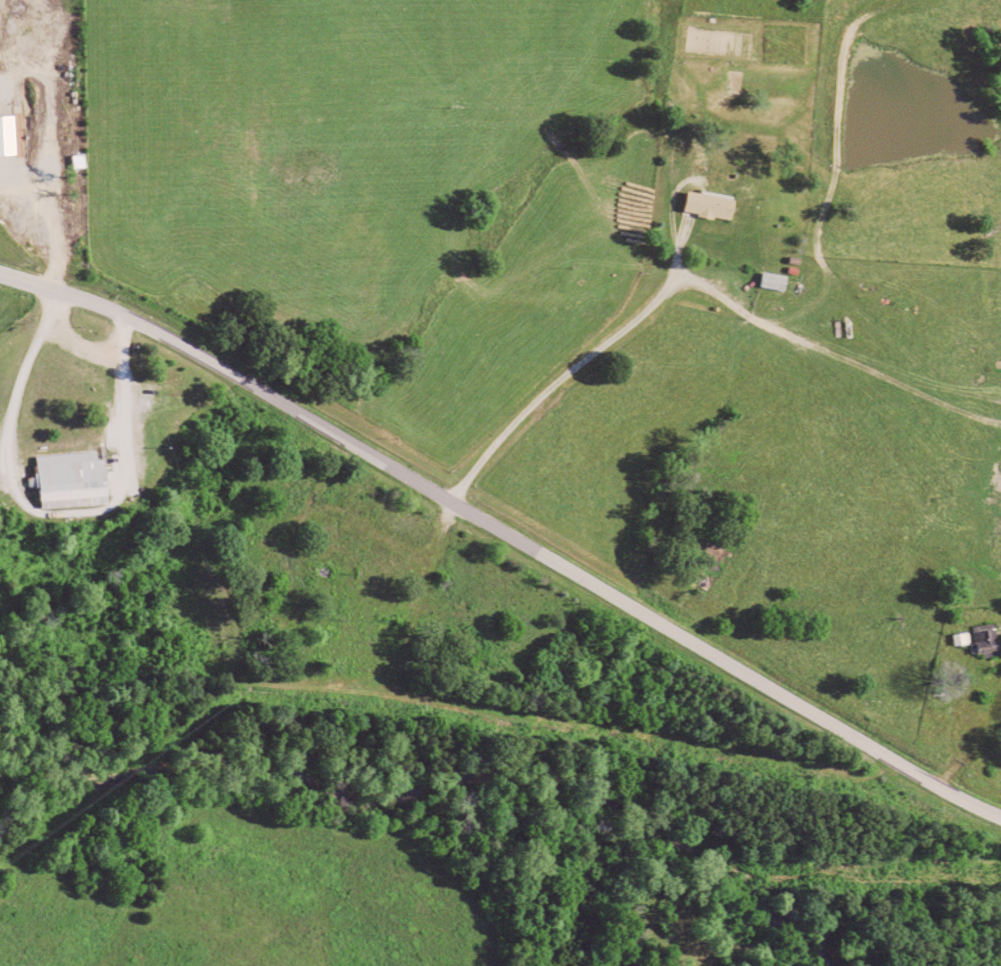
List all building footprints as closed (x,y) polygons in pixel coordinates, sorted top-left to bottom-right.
[(21,155),(20,115),(0,116),(0,155),(21,155)] [(738,219),(741,198),(693,191),(690,212),(738,219)] [(792,289),(793,274),(766,272),(766,287),(792,289)] [(42,455),(43,476),(34,476),(35,487),(47,486),(48,508),(113,504),(111,459),(103,459),(102,451),(42,455)] [(980,624),(980,644),(1000,645),(1000,624),(980,624)] [(960,643),(975,643),(974,631),(959,632),(960,643)]
